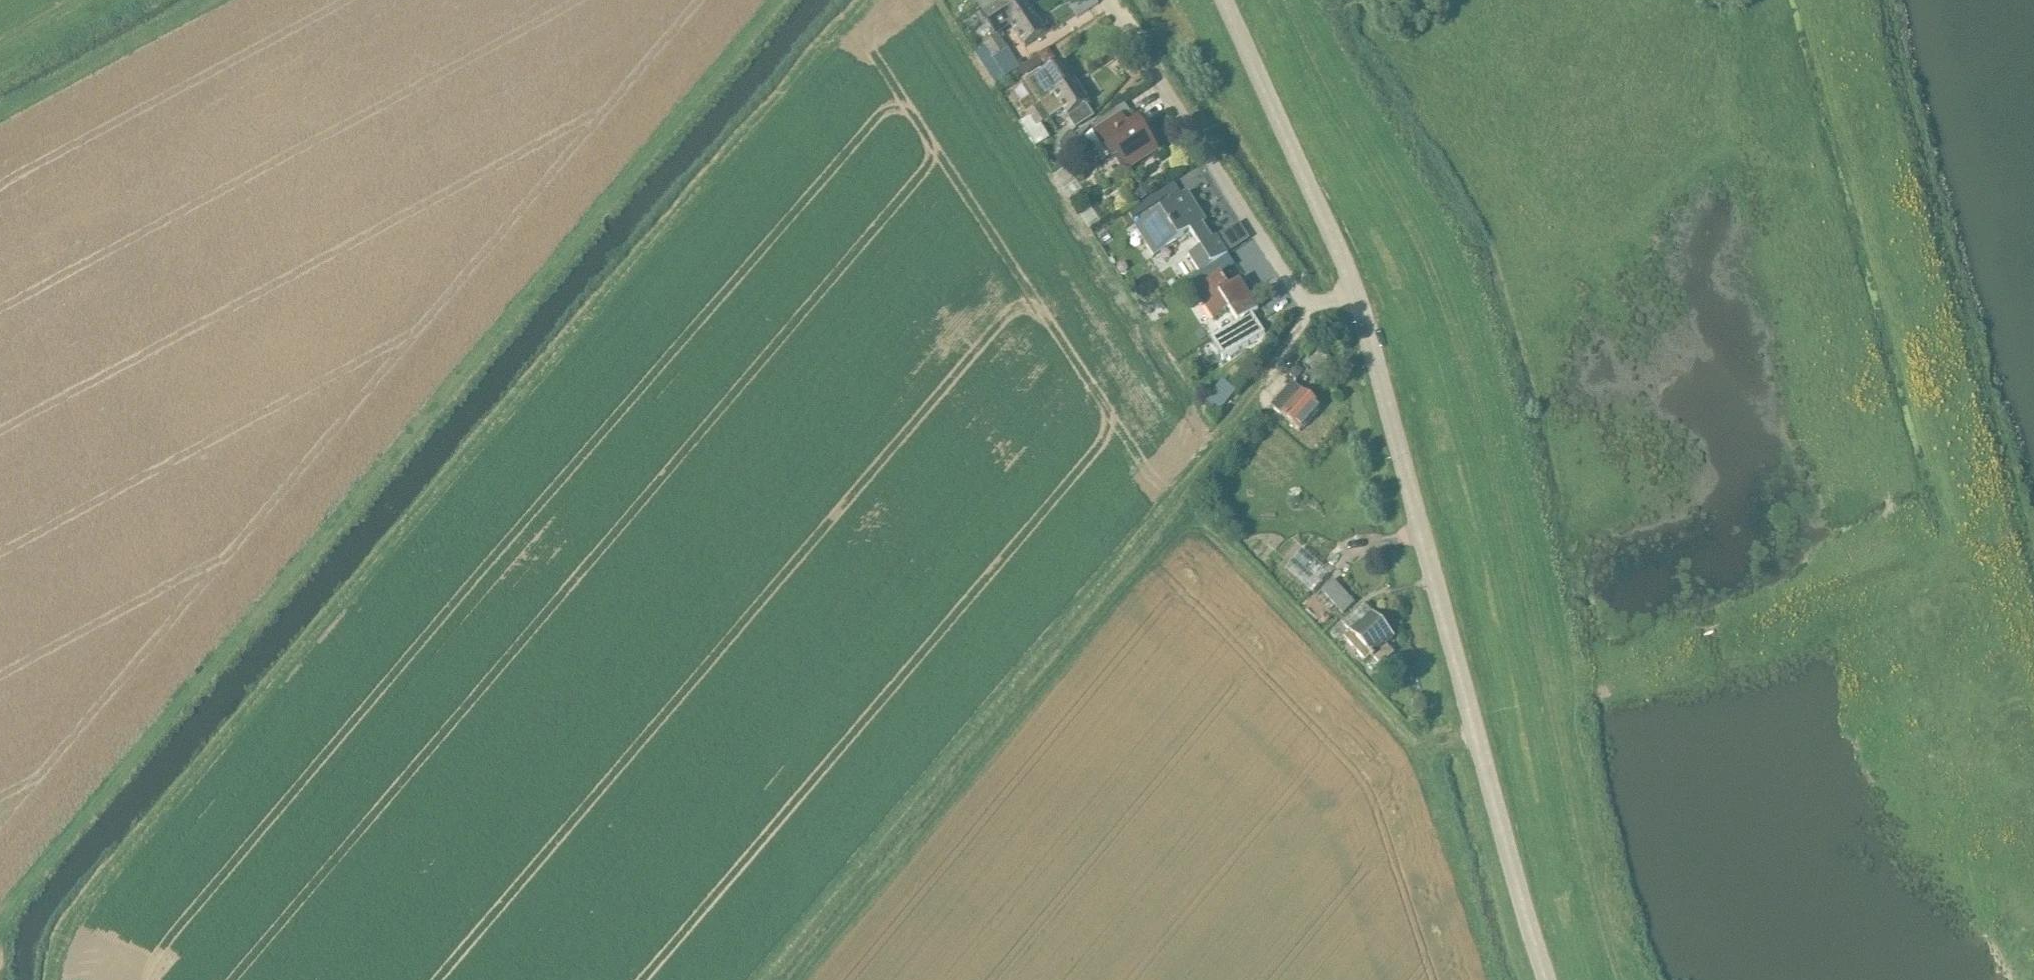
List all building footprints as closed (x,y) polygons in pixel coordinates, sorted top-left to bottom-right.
[(978,7),(988,23),(990,22),(1000,37),(1011,31),(1034,16),(1024,0),(989,0),(978,7)] [(1034,16),(1011,31),(1012,32),(1023,49),(1046,35),(1035,17),(1034,16)] [(988,23),(973,32),(984,49),(1001,38),(1000,37),(990,22),(988,23)] [(974,55),(995,86),(1004,80),(1006,79),(1020,69),(1008,50),(1001,39),(1001,38),(984,49),(974,55)] [(1029,98),(1019,105),(1025,114),(1026,114),(1039,106),(1041,105),(1042,105),(1053,98),(1054,97),(1056,96),(1076,83),(1063,62),(1043,75),(1040,70),(1023,81),(1024,83),(1021,85),(1027,95),(1029,98)] [(1029,118),(1019,124),(1027,135),(1035,149),(1040,146),(1050,139),(1041,125),(1051,119),(1062,112),(1063,111),(1066,117),(1075,131),(1095,118),(1087,105),(1089,104),(1089,103),(1076,83),(1056,96),(1054,97),(1053,98),(1042,105),(1041,105),(1039,106),(1026,114),(1029,118)] [(1122,120),(1097,137),(1110,157),(1115,164),(1119,162),(1125,172),(1155,152),(1143,132),(1134,137),(1127,127),(1122,120)] [(1070,132),(1061,145),(1066,155),(1078,138),(1070,132)] [(1146,184),(1134,192),(1140,202),(1153,194),(1146,184)] [(1212,240),(1185,196),(1135,228),(1153,257),(1189,234),(1199,248),(1187,256),(1199,274),(1227,256),(1216,238),(1212,240)] [(1207,271),(1188,283),(1189,284),(1190,285),(1194,292),(1212,320),(1227,310),(1238,326),(1212,343),(1222,360),(1263,334),(1251,317),(1258,312),(1240,282),(1229,289),(1220,275),(1213,280),(1208,272),(1207,271)] [(1293,370),(1289,375),(1296,381),(1304,372),(1296,366),(1293,370)] [(1301,432),(1321,408),(1292,384),(1271,407),(1301,432)] [(1342,616),(1355,605),(1333,581),(1321,592),(1342,616)] [(1381,668),(1394,655),(1386,646),(1394,639),(1364,605),(1342,624),(1381,668)]
